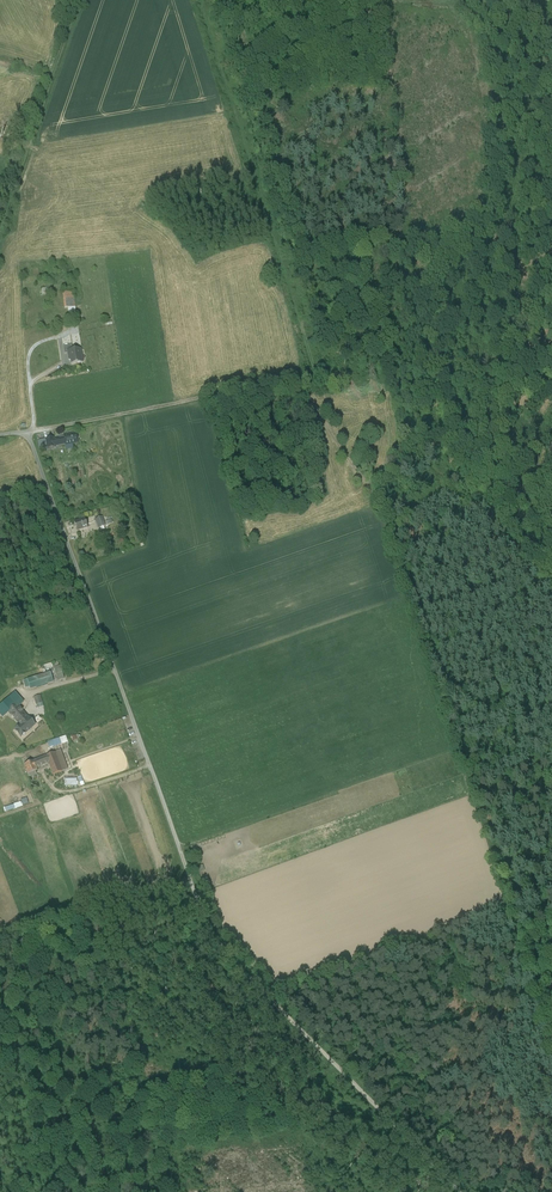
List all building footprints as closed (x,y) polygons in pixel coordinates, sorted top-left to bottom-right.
[(57,272),(58,280),(66,279),(66,271),(57,272)] [(64,308),(68,308),(75,307),(73,292),(63,293),(64,308)] [(101,305),(93,307),(95,315),(103,313),(101,305)] [(64,355),(68,354),(68,352),(72,351),(71,345),(63,347),(64,355)] [(72,351),(68,352),(68,354),(69,360),(71,362),(71,364),(82,363),(80,350),(72,351)] [(59,440),(57,440),(59,446),(65,445),(65,446),(78,444),(76,433),(63,436),(64,437),(64,439),(59,440)] [(47,449),(55,448),(53,438),(46,439),(47,449)] [(102,518),(95,520),(98,529),(105,526),(102,518)] [(85,520),(74,524),(77,532),(87,528),(85,520)] [(30,690),(53,682),(50,673),(27,680),(29,687),(30,690)] [(16,705),(18,707),(23,702),(15,693),(1,706),(8,714),(9,714),(8,712),(16,705)] [(18,707),(16,705),(8,712),(9,714),(20,725),(28,718),(18,707)] [(28,718),(20,725),(14,730),(21,738),(22,737),(23,737),(25,735),(25,734),(35,725),(28,718)] [(64,735),(48,741),(50,748),(67,742),(64,735)] [(61,753),(55,756),(58,762),(59,762),(62,772),(67,770),(61,753)] [(46,759),(49,767),(56,764),(56,763),(58,762),(55,756),(46,759)] [(45,759),(36,762),(38,768),(42,766),(41,765),(46,763),(45,759)] [(38,768),(36,762),(25,766),(28,775),(40,771),(38,768)] [(50,771),(52,775),(62,772),(59,762),(58,762),(56,763),(56,764),(58,768),(50,771)] [(21,801),(3,807),(5,811),(23,806),(21,801)]
